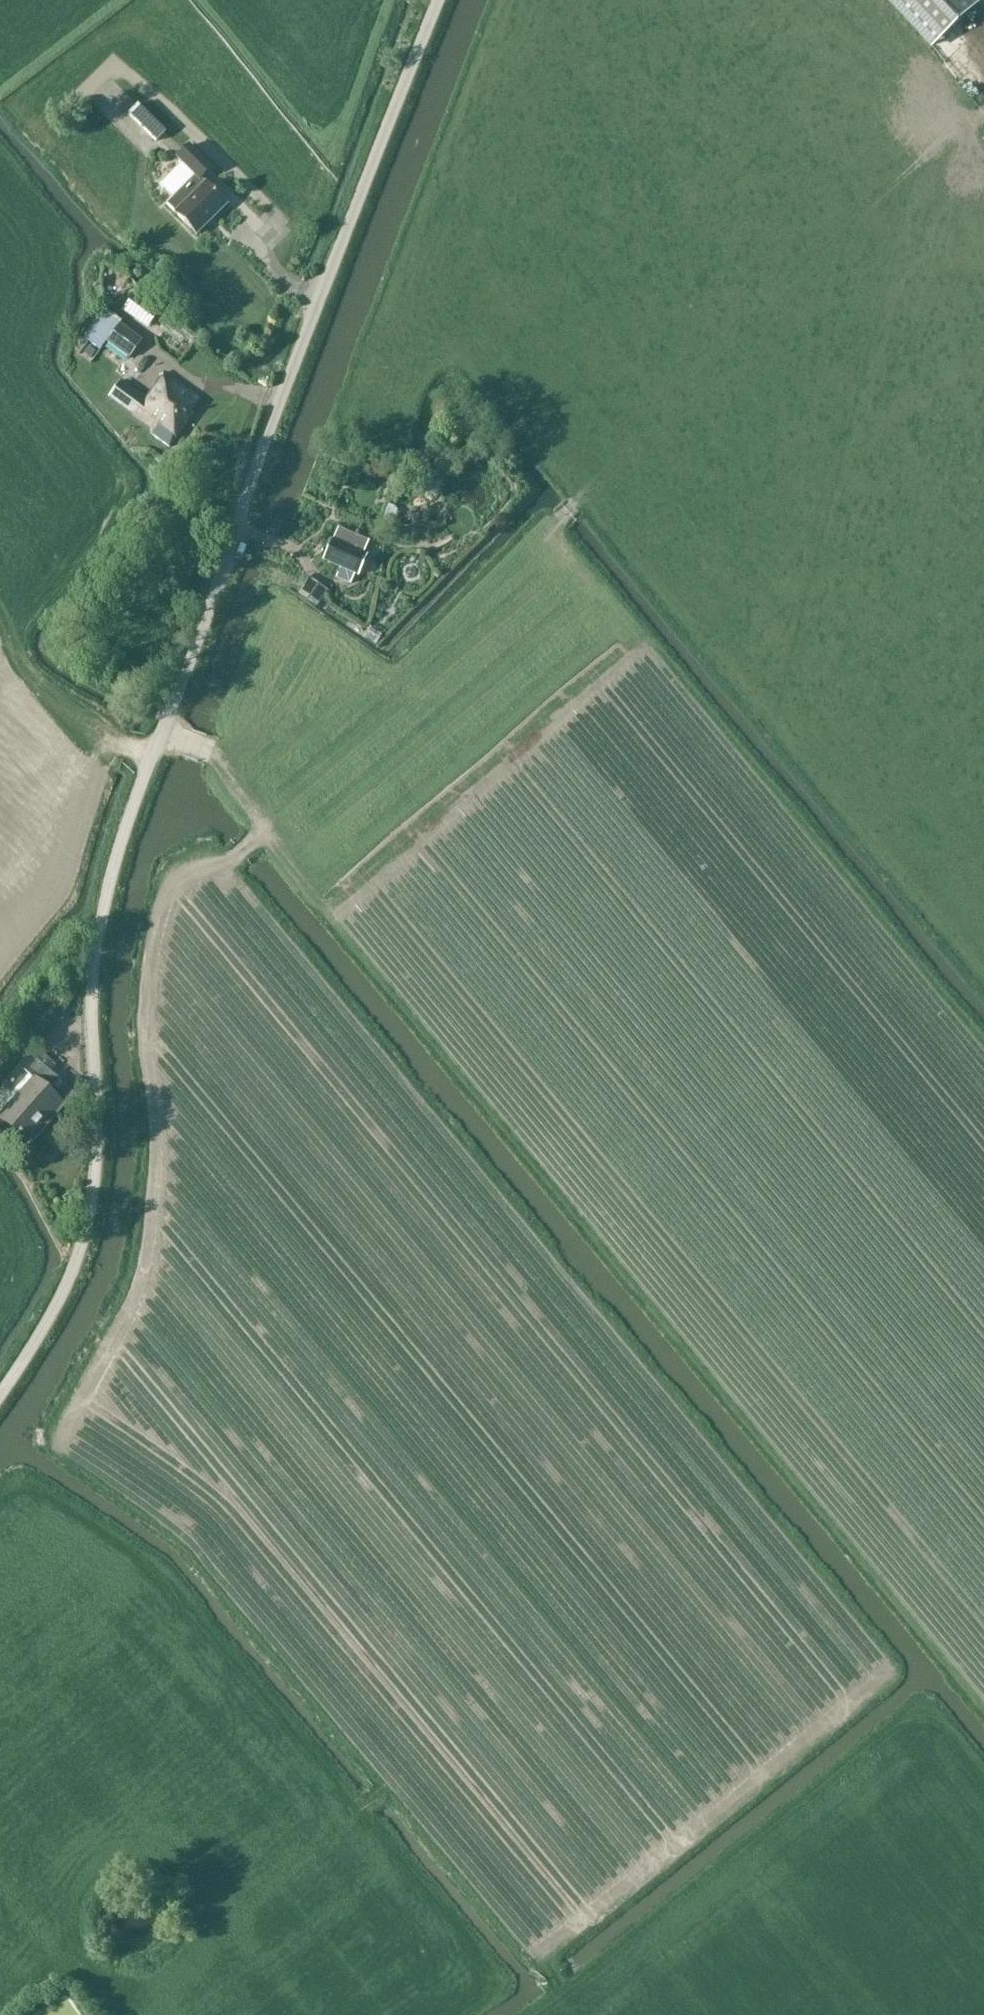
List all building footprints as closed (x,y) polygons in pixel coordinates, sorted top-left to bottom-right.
[(916,35),(954,0),(884,0),(916,35)] [(138,106),(129,115),(156,142),(165,133),(138,106)] [(166,205),(196,235),(227,205),(205,184),(204,185),(200,180),(211,169),(189,147),(177,158),(195,177),(166,205)] [(106,344),(118,326),(103,315),(85,340),(100,351),(106,344)] [(129,361),(142,342),(118,326),(106,344),(129,361)] [(133,419),(154,433),(152,436),(169,448),(193,415),(190,413),(201,400),(164,374),(145,400),(120,382),(108,399),(134,418),(133,419)] [(331,543),(322,563),(339,570),(335,580),(349,586),(353,576),(359,579),(367,559),(362,557),(367,545),(337,531),(331,543)] [(316,609),(327,592),(309,580),(298,596),(316,609)] [(48,1075),(56,1066),(42,1053),(34,1062),(33,1061),(23,1071),(27,1075),(0,1108),(0,1119),(30,1146),(71,1096),(48,1075)]
